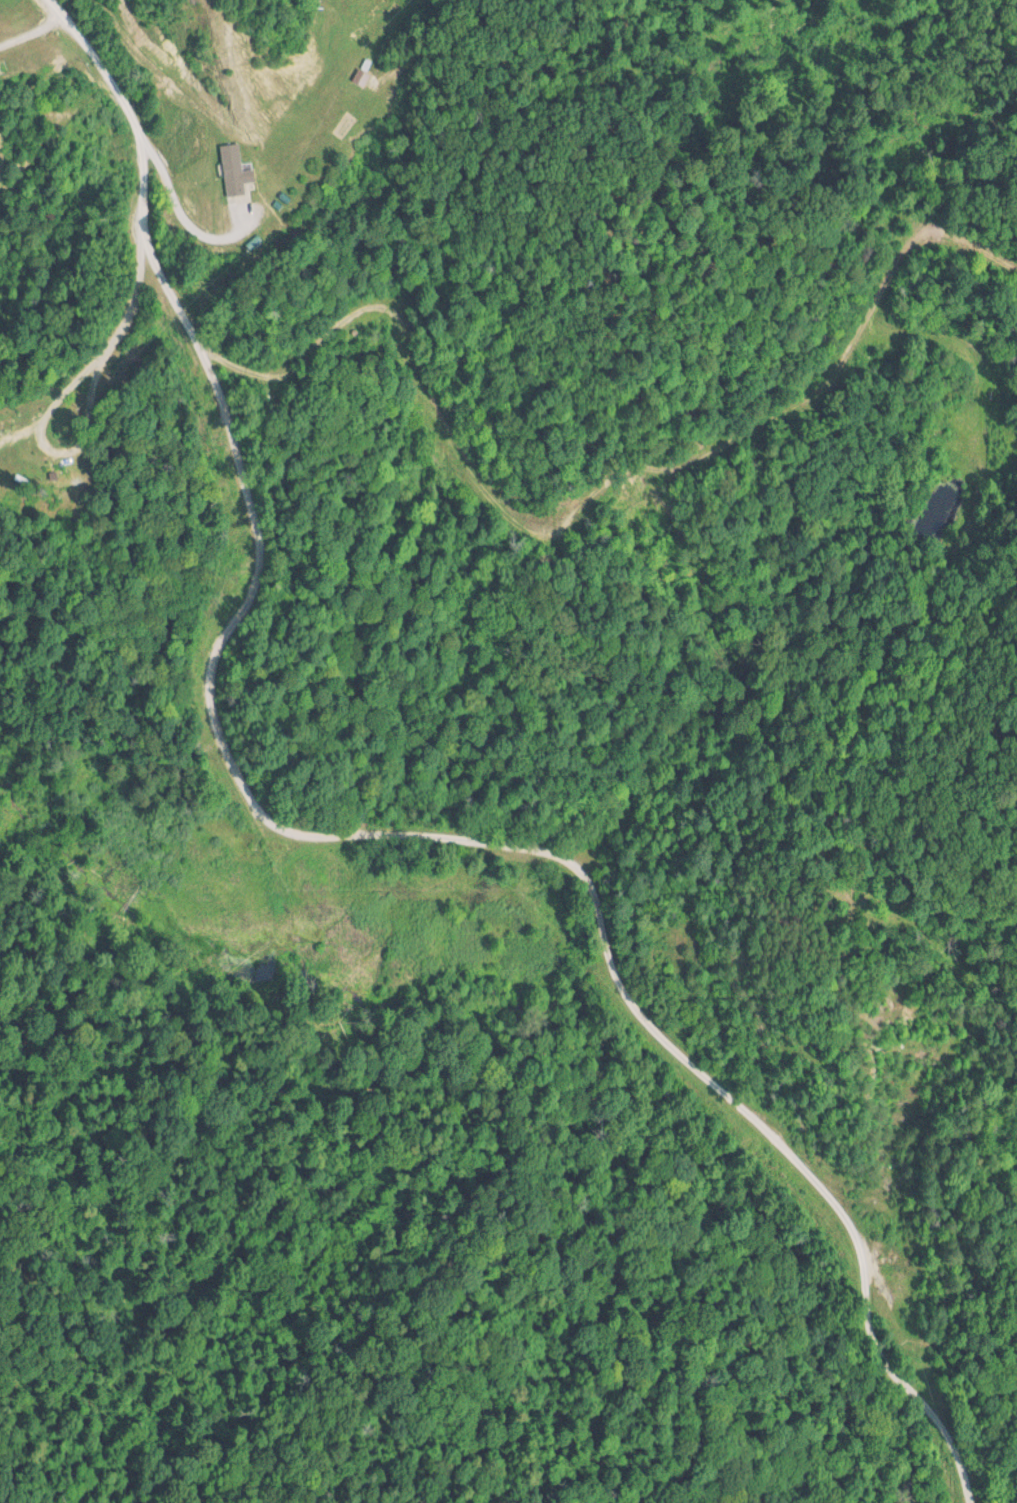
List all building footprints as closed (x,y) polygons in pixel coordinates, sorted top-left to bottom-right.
[(232,145),(210,147),(215,197),(238,195),(232,145)] [(78,479),(39,479),(39,488),(78,488),(78,479)]
